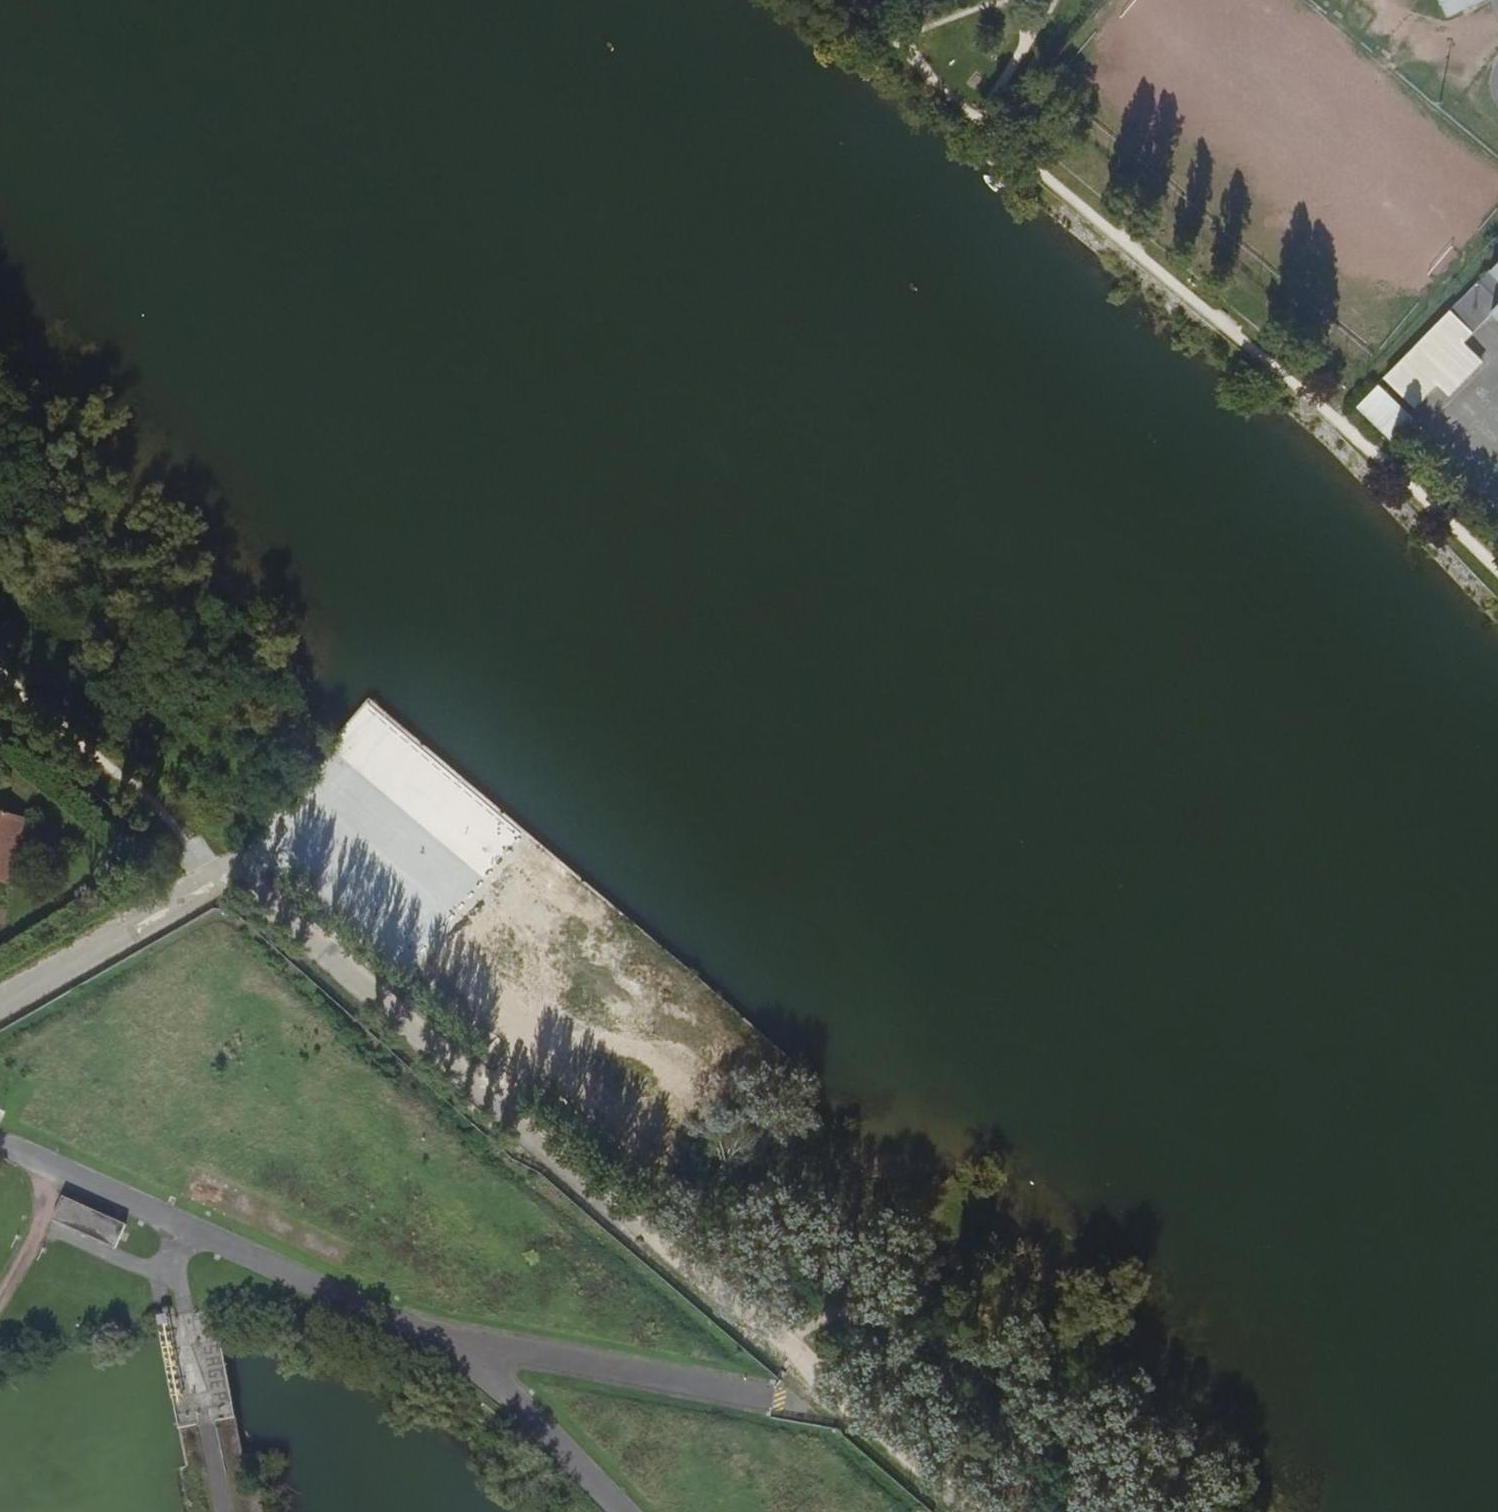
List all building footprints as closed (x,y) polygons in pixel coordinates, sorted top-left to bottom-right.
[(1480,0),(1440,0),(1448,17),(1480,0)] [(1483,279),(1497,296),(1497,265),(1483,279)] [(1382,379),(1411,410),(1435,387),(1446,398),(1478,366),(1460,345),(1491,314),(1497,321),(1497,307),(1477,285),(1382,379)] [(1380,384),(1358,407),(1395,442),(1417,419),(1380,384)] [(7,886),(27,821),(0,813),(0,884),(7,886)] [(292,894),(295,890),(274,872),(271,875),(292,894)] [(54,1221),(116,1249),(120,1240),(124,1232),(127,1225),(119,1222),(113,1219),(64,1198),(54,1221)]
